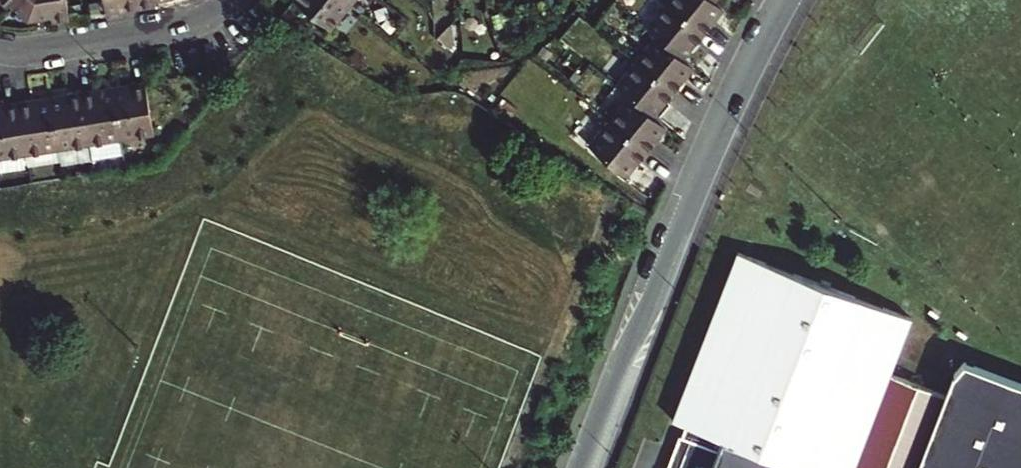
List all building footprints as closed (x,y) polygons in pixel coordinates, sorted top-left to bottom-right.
[(13,2),(31,19),(54,16),(55,20),(72,17),(70,0),(15,0),(13,2)] [(107,14),(140,9),(138,0),(104,0),(107,14)] [(140,9),(157,6),(156,1),(160,0),(138,0),(140,9)] [(343,0),(293,0),(329,29),(349,5),(343,0)] [(712,0),(671,0),(667,4),(705,35),(724,10),(715,3),(712,0)] [(705,35),(667,4),(647,30),(656,37),(684,60),(705,35)] [(656,37),(636,62),(673,93),(693,68),(684,60),(656,37)] [(654,117),(673,93),(636,62),(616,86),(628,97),(654,117)] [(146,83),(114,88),(123,139),(154,134),(146,83)] [(123,139),(114,88),(83,92),(91,144),(123,139)] [(91,144),(83,92),(51,97),(59,149),(91,144)] [(51,97),(20,102),(29,154),(59,149),(51,97)] [(654,117),(628,97),(608,121),(645,151),(665,127),(654,117)] [(20,102),(0,105),(0,158),(29,154),(20,102)] [(645,151),(608,121),(588,146),(624,176),(645,151)] [(727,437),(809,467),(858,467),(916,314),(744,247),(679,419),(687,422),(727,437)] [(962,370),(951,383),(919,467),(1020,467),(1020,392),(962,370)] [(727,437),(687,422),(682,434),(723,449),(727,437)] [(727,437),(723,449),(682,434),(670,467),(809,467),(727,437)]
